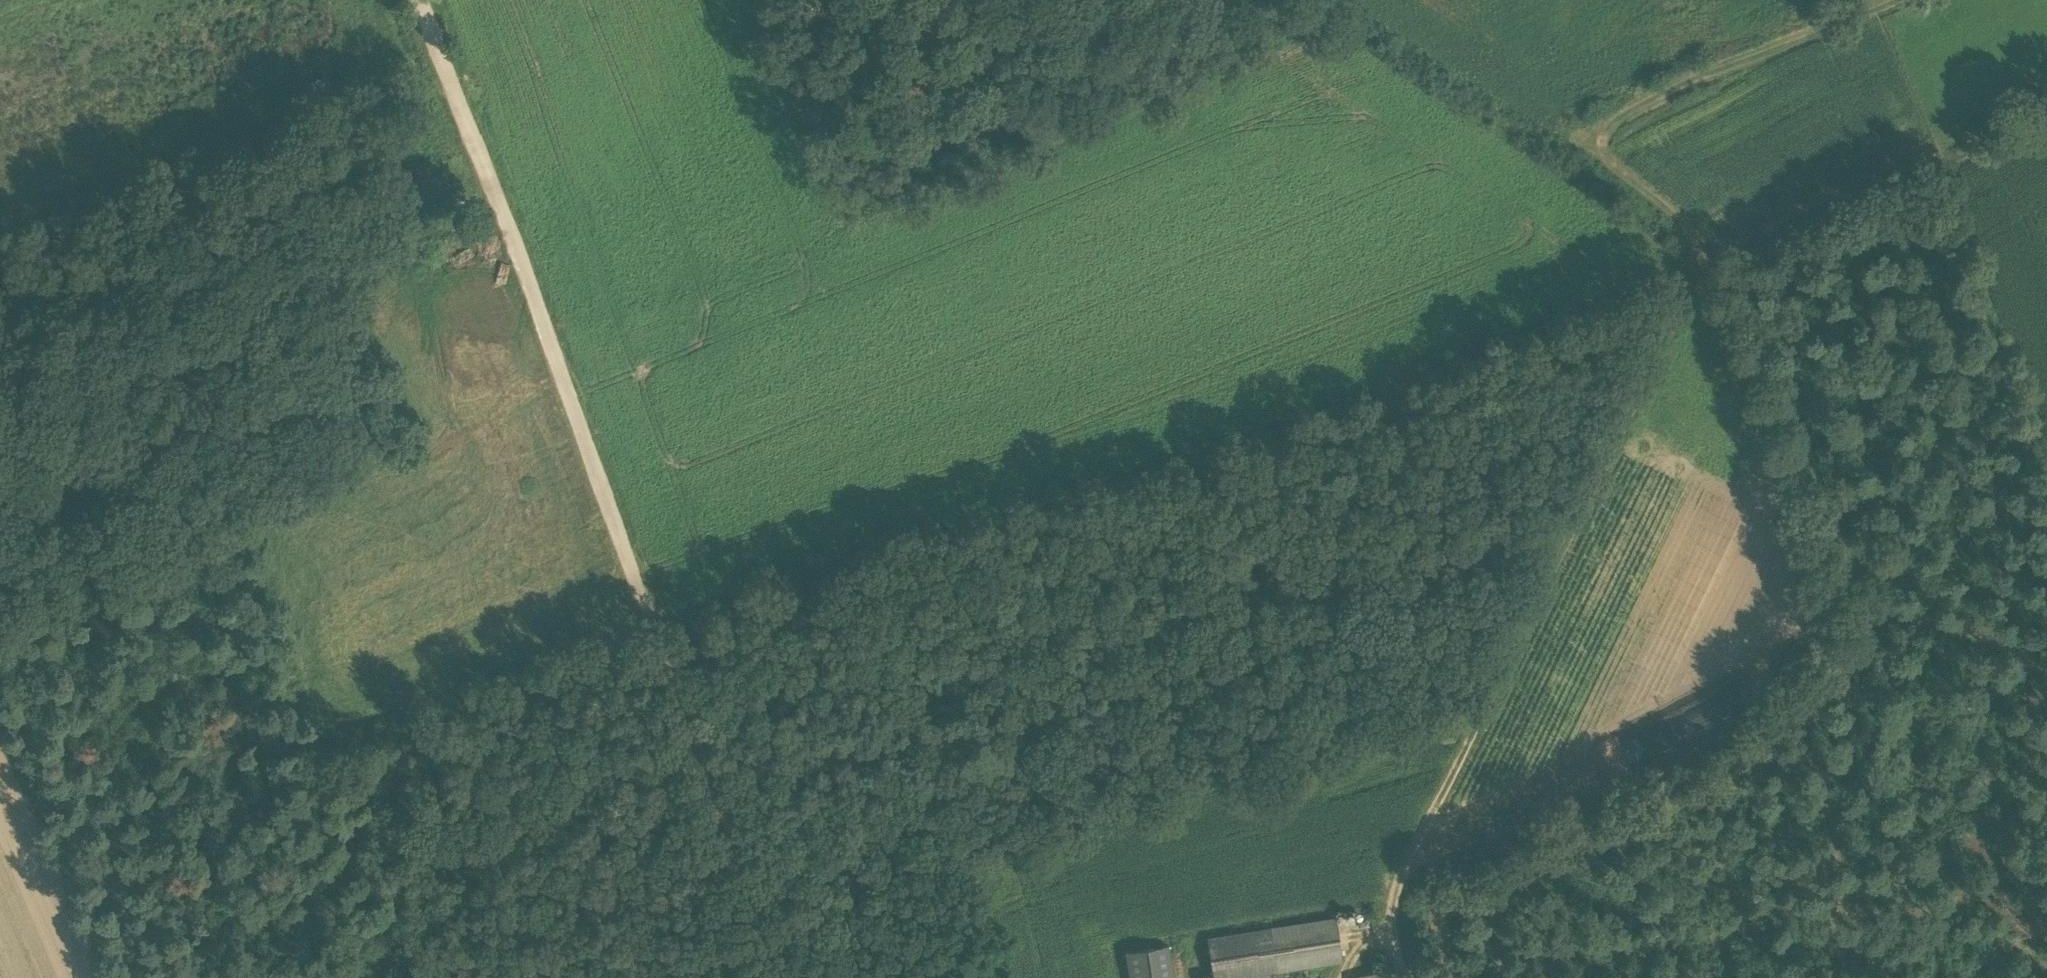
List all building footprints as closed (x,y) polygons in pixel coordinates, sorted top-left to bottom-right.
[(1273,928),(1273,929),(1208,937),(1215,977),(1231,977),(1279,969),(1279,970),(1344,960),(1337,918),(1273,928)] [(1126,951),(1130,977),(1174,977),(1169,942),(1126,951)] [(1373,967),(1374,974),(1352,977),(1382,977),(1380,966),(1373,967)]
